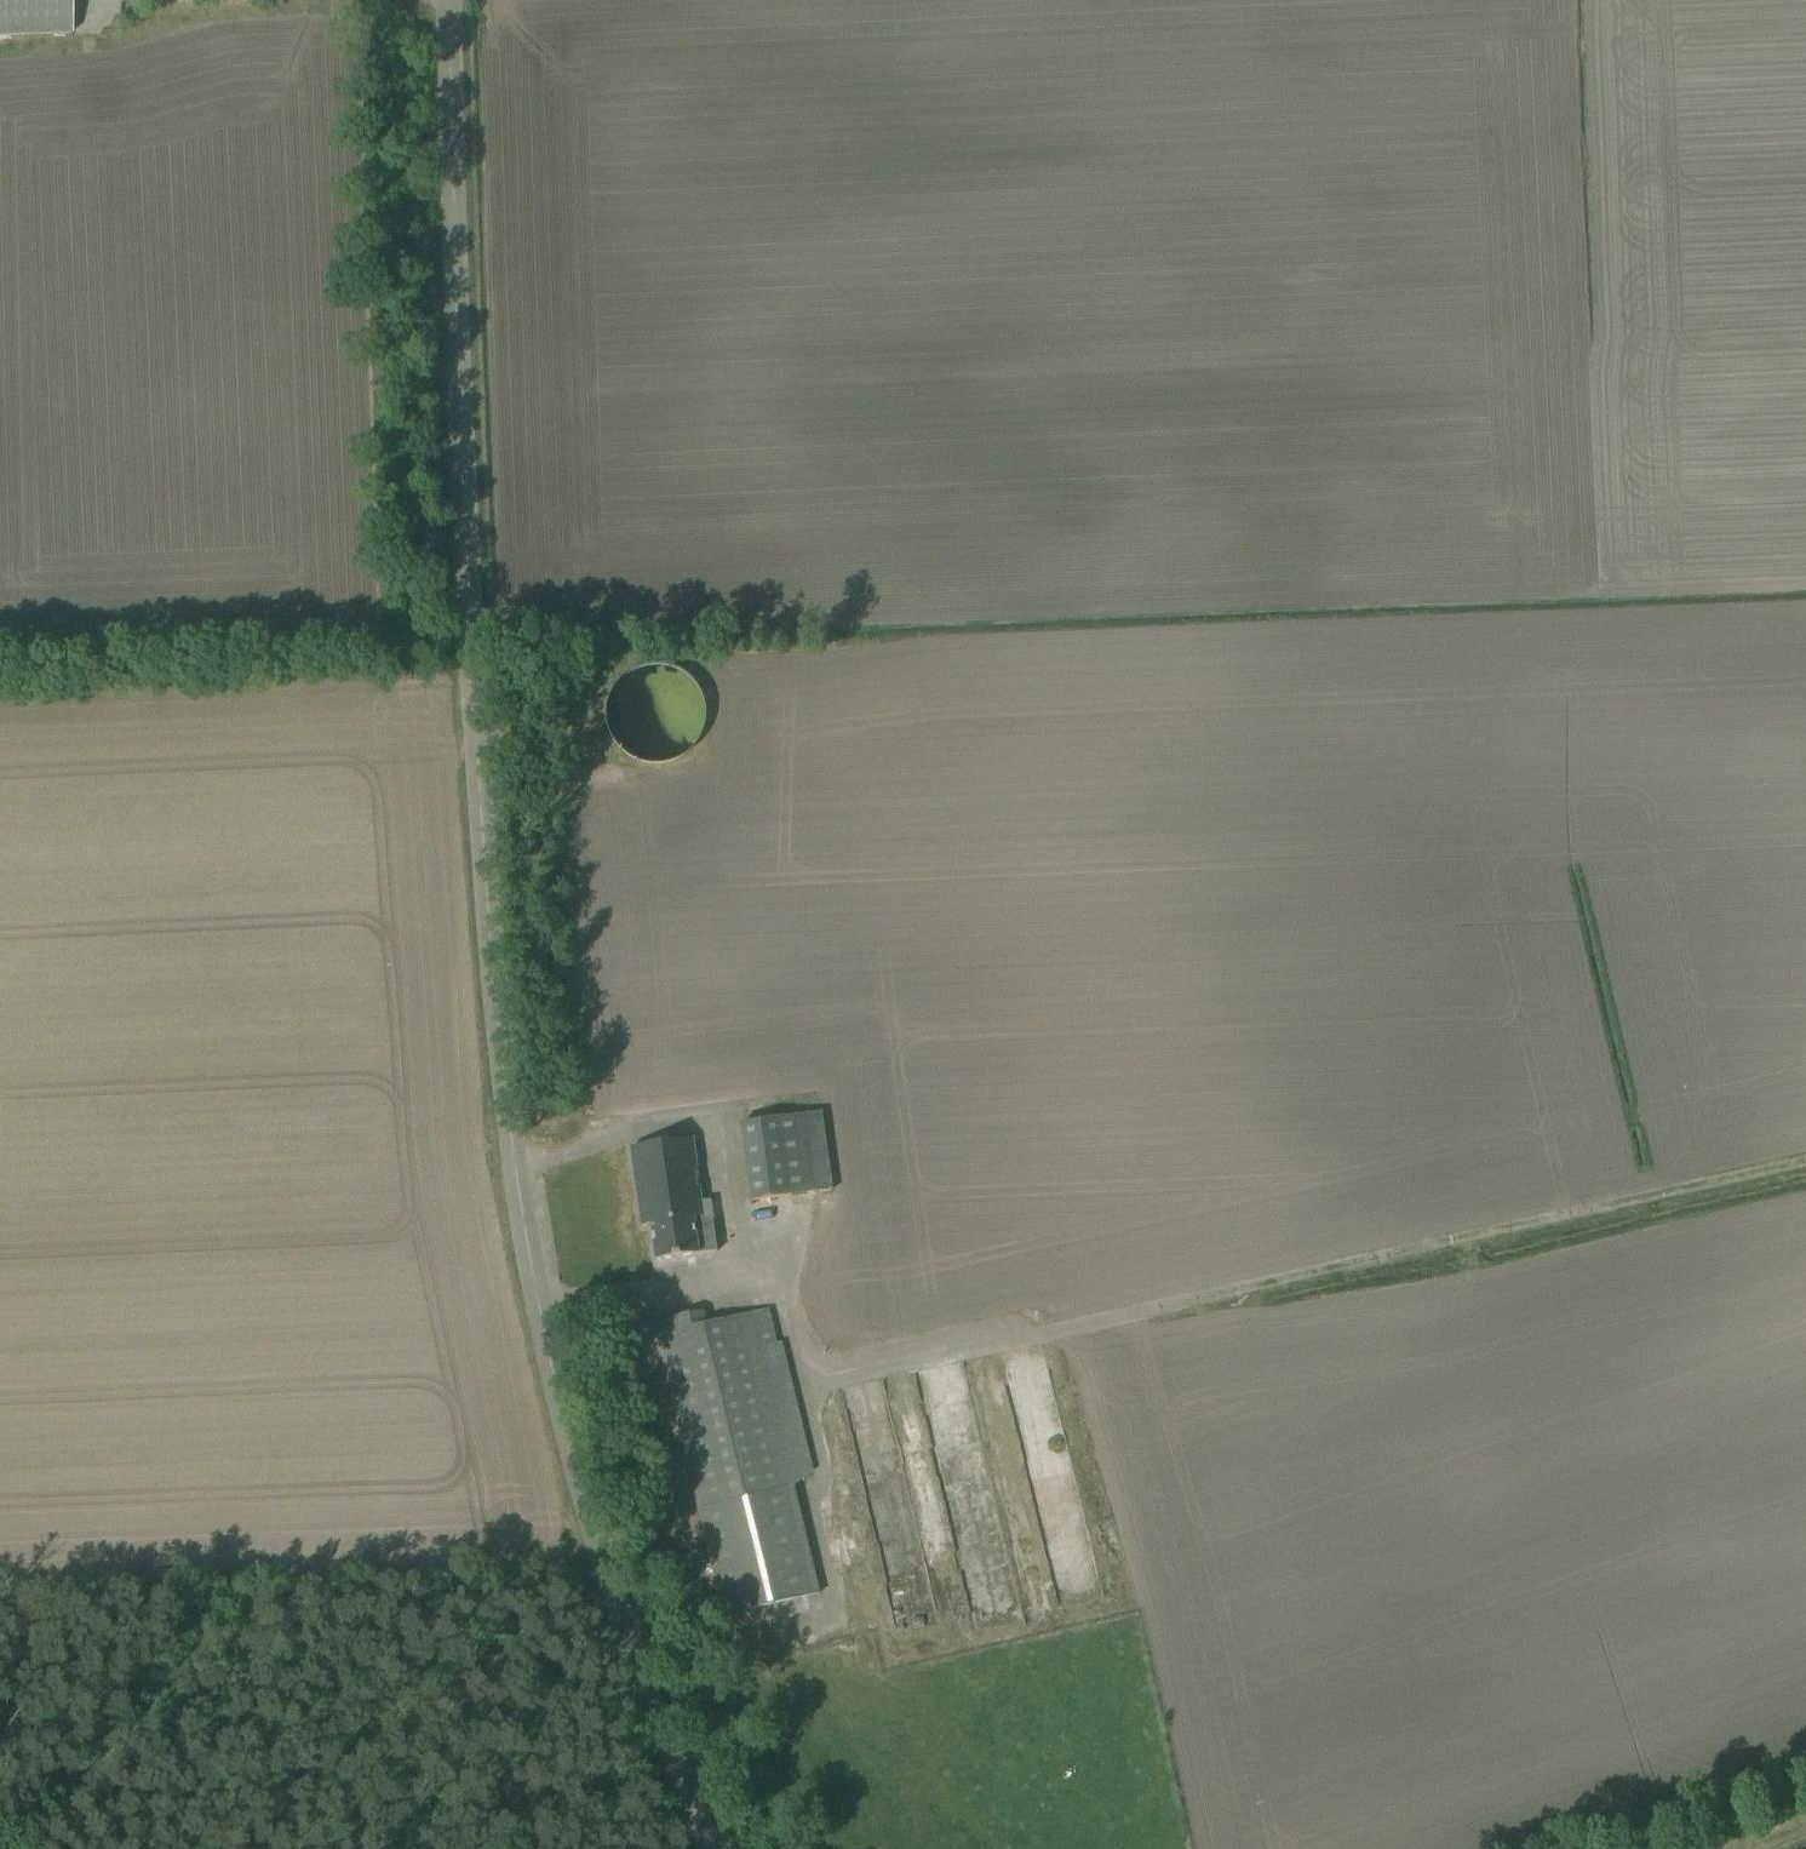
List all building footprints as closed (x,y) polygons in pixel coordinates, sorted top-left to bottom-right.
[(71,33),(70,0),(0,0),(0,35),(71,33)] [(792,1115),(742,1119),(752,1199),(835,1188),(823,1101),(791,1105),(792,1115)] [(697,1169),(702,1168),(697,1138),(632,1147),(643,1225),(652,1224),(657,1260),(721,1251),(716,1220),(707,1221),(702,1185),(699,1185),(697,1169)] [(699,1508),(726,1616),(824,1592),(797,1483),(817,1478),(786,1339),(780,1341),(773,1308),(712,1321),(709,1310),(656,1322),(700,1508),(699,1508)]
